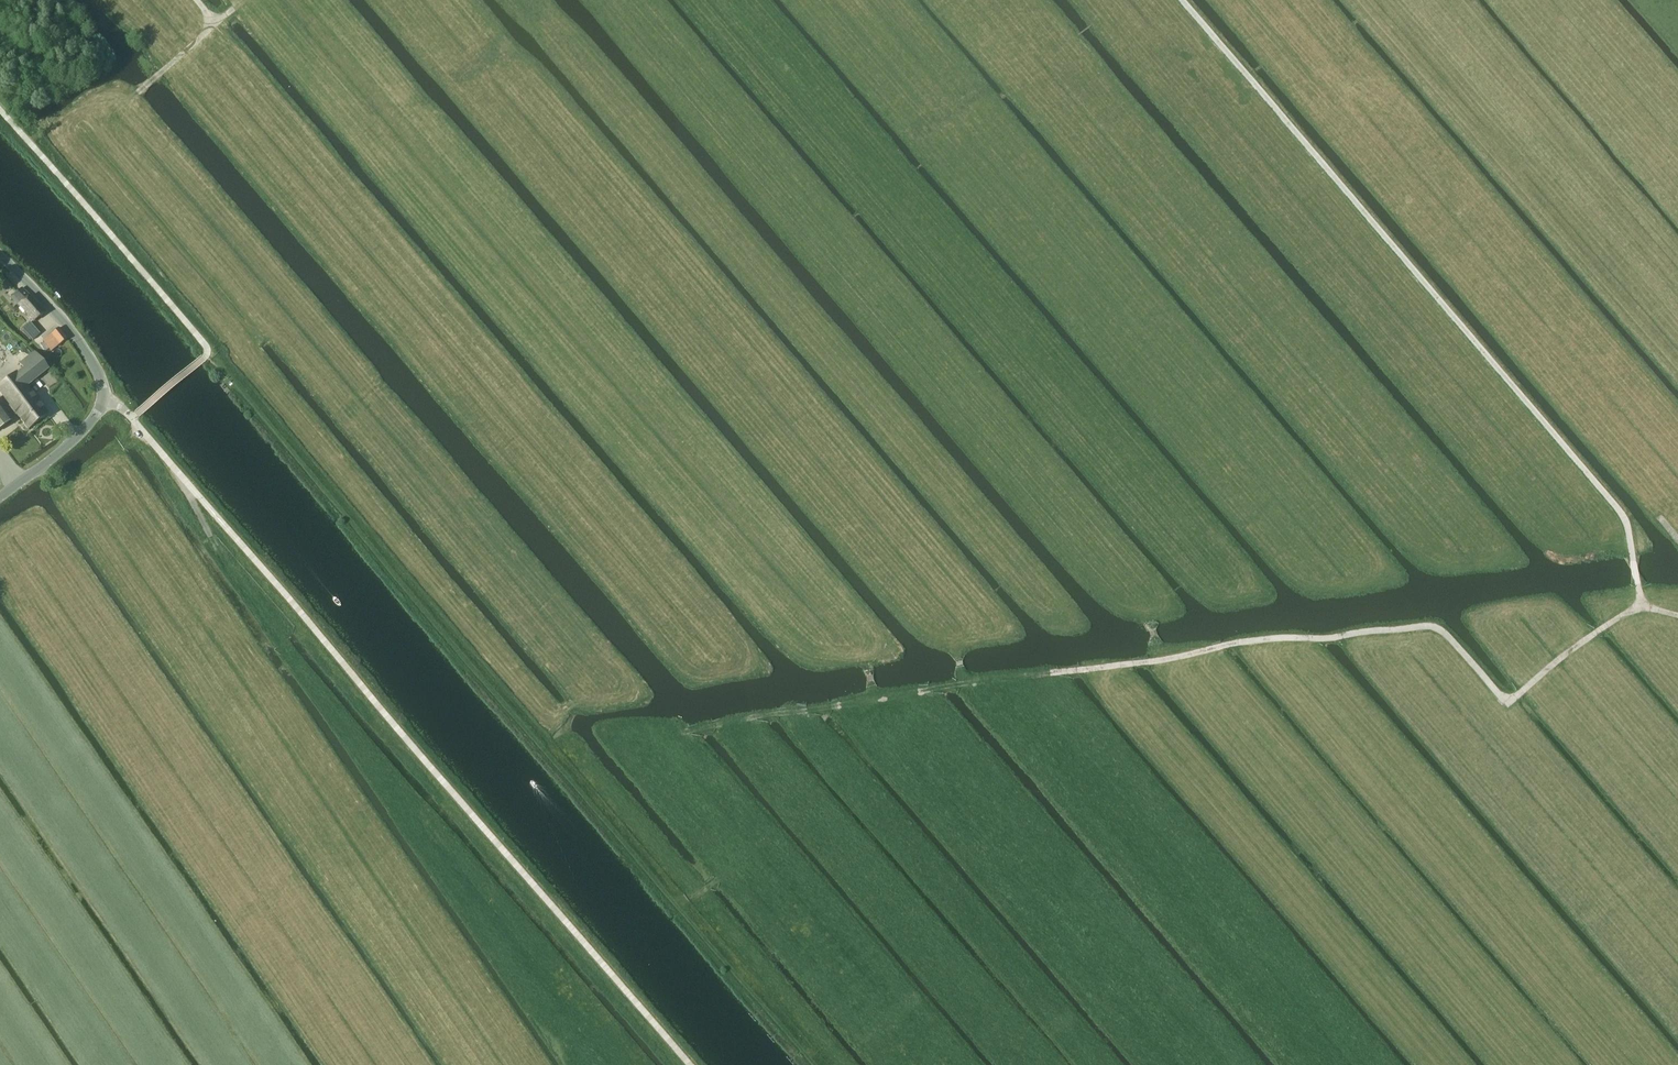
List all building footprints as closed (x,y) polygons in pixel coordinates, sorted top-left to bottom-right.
[(33,322),(45,313),(23,287),(12,297),(33,322)] [(33,340),(40,334),(30,322),(22,329),(33,340)] [(60,345),(67,339),(59,328),(51,335),(42,341),(51,352),(60,345)] [(29,415),(36,424),(48,415),(26,386),(48,369),(34,351),(19,363),(23,369),(8,380),(33,413),(29,415)] [(28,430),(36,424),(29,415),(33,413),(8,380),(0,386),(0,392),(28,430)] [(0,405),(0,429),(11,420),(0,405)]
